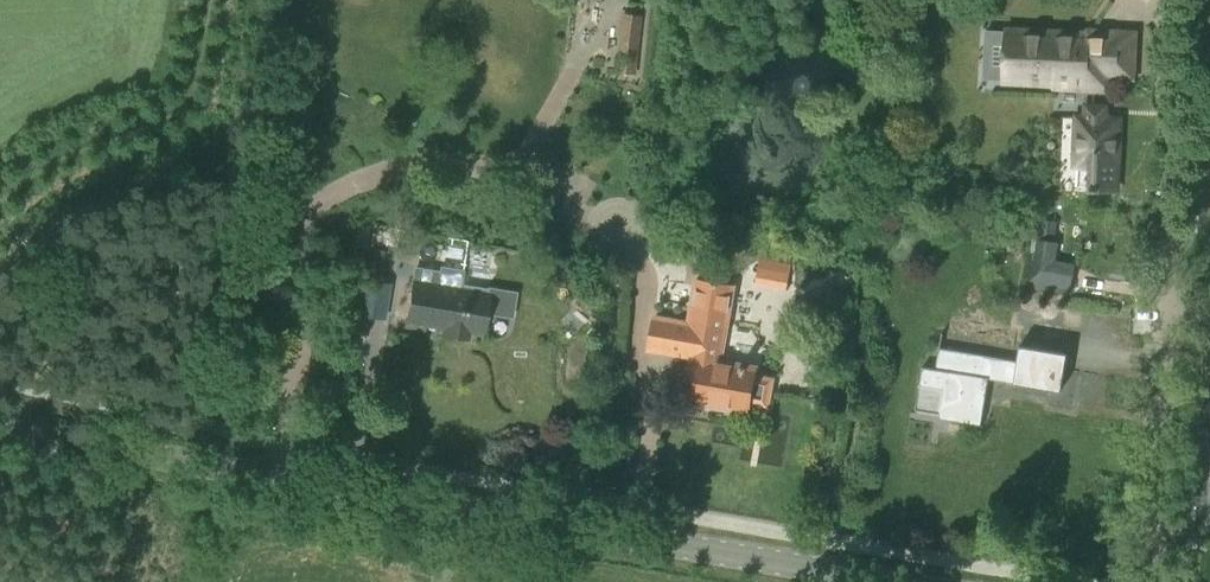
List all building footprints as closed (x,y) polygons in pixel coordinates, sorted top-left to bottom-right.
[(643,15),(624,12),(617,68),(636,70),(643,15)] [(1057,86),(1109,88),(1110,68),(1134,69),(1136,33),(1098,32),(1098,34),(1008,30),(1005,80),(1057,82),(1057,86)] [(1080,117),(1078,165),(1119,167),(1121,119),(1106,118),(1107,107),(1089,106),(1089,117),(1080,117)] [(1054,262),(1056,243),(1038,240),(1032,278),(1069,284),(1072,265),(1054,262)] [(755,283),(786,289),(790,268),(759,262),(755,283)] [(368,290),(389,294),(390,283),(369,280),(368,290)] [(690,323),(656,317),(650,349),(693,357),(690,372),(697,373),(692,399),(748,410),(749,405),(770,409),(776,377),(755,373),(755,369),(713,361),(714,354),(721,356),(734,286),(698,280),(690,323)] [(482,332),(489,295),(415,282),(408,324),(423,326),(424,321),(447,325),(445,332),(468,336),(469,330),(482,332)] [(1019,360),(940,347),(937,369),(923,367),(920,385),(945,390),(941,417),(982,424),(986,394),(979,393),(982,377),(1061,390),(1067,353),(1021,346),(1019,360)] [(1202,353),(1202,376),(1209,376),(1209,354),(1202,353)] [(1209,522),(1209,428),(1192,426),(1187,520),(1209,522)]
